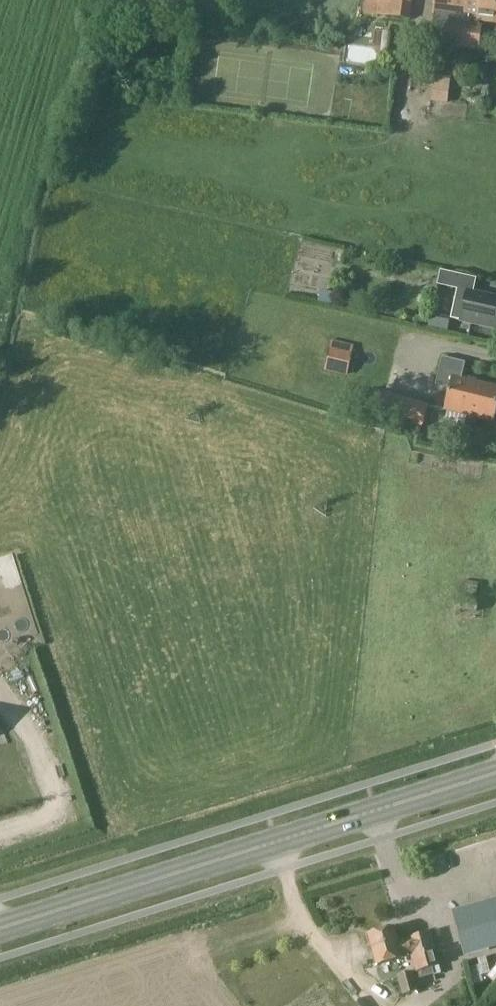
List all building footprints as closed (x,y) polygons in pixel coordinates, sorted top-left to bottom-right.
[(376,17),(410,20),(412,5),(413,0),(379,0),(379,1),(378,1),(376,17)] [(478,21),(495,23),(495,0),(435,0),(433,15),(435,15),(433,30),(447,31),(445,48),(480,51),(482,27),(477,26),(478,21)] [(391,33),(384,33),(382,52),(389,53),(391,33)] [(434,76),(430,102),(447,104),(451,78),(434,76)] [(449,273),(445,288),(458,291),(461,276),(449,273)] [(320,291),(318,303),(332,305),(334,293),(320,291)] [(451,321),(461,323),(495,331),(495,299),(467,293),(458,291),(451,321)] [(328,348),(324,371),(347,377),(352,353),(328,348)] [(435,385),(451,389),(446,410),(493,422),(495,412),(495,388),(462,380),(464,371),(455,369),(457,361),(442,357),(435,385)] [(383,392),(376,416),(397,421),(421,428),(422,425),(427,405),(415,401),(406,399),(403,398),(383,392)] [(461,582),(460,592),(478,594),(478,583),(461,582)] [(456,914),(467,953),(495,945),(495,903),(456,914)] [(404,959),(398,942),(394,928),(368,936),(376,967),(404,959)] [(398,942),(404,959),(411,957),(416,973),(417,973),(418,980),(434,975),(432,969),(440,966),(431,933),(398,942)] [(397,976),(400,986),(402,996),(418,992),(413,972),(397,976)]
